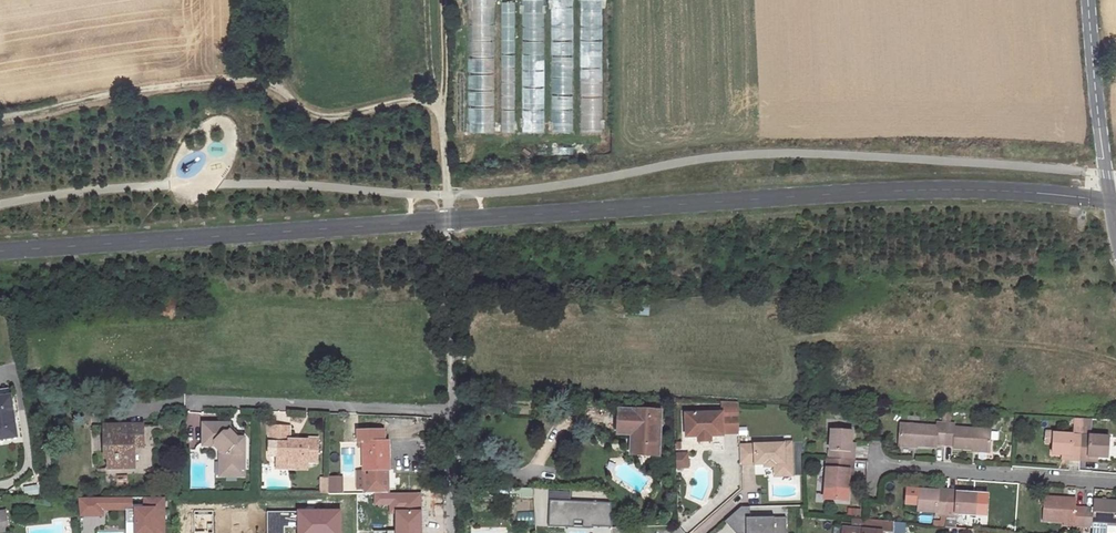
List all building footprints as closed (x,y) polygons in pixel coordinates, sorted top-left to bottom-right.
[(493,0),(469,0),(470,132),(494,132),(493,0)] [(544,132),(544,0),(524,0),(523,132),(544,132)] [(573,0),(554,0),(554,132),(573,132),(573,0)] [(602,0),(582,0),(582,131),(602,131),(602,0)] [(502,132),(516,132),(514,1),(501,2),(502,132)] [(632,304),(631,314),(649,316),(650,306),(632,304)] [(13,393),(12,385),(0,387),(0,395),(13,393)] [(13,393),(0,395),(0,438),(19,434),(13,393)] [(700,436),(710,436),(723,436),(723,433),(739,432),(738,403),(721,402),(721,413),(686,414),(687,437),(700,436)] [(638,426),(636,454),(650,455),(655,449),(656,434),(659,434),(660,411),(639,410),(639,415),(621,414),(620,429),(632,430),(638,426)] [(1075,418),(1073,434),(1074,435),(1081,435),(1082,418),(1075,418)] [(1082,418),(1081,435),(1089,436),(1090,419),(1082,418)] [(898,444),(935,447),(935,444),(944,444),(946,423),(942,423),(937,423),(937,427),(900,424),(898,444)] [(953,448),(989,450),(991,430),(954,428),(955,424),(949,423),(946,423),(944,444),(953,445),(953,448)] [(219,451),(220,463),(225,463),(225,471),(237,471),(237,468),(244,468),(244,438),(236,438),(229,432),(229,424),(208,424),(208,428),(202,428),(202,443),(214,443),(214,447),(219,451)] [(104,426),(105,459),(108,459),(108,468),(133,468),(133,447),(142,447),(142,425),(104,426)] [(288,464),(307,465),(307,463),(317,463),(317,439),(307,438),(307,441),(298,441),(298,445),(292,445),(292,443),(289,443),(289,426),(269,426),(268,444),(276,445),(276,456),(276,469),(288,469),(288,464)] [(386,429),(357,429),(357,447),(360,447),(361,471),(364,471),(365,492),(374,492),(388,492),(388,470),(391,470),(390,440),(387,440),(386,429)] [(850,452),(851,443),(851,431),(831,430),(830,451),(829,451),(828,459),(853,460),(854,452),(850,452)] [(1045,442),(1053,442),(1053,433),(1046,432),(1045,442)] [(1062,455),(1071,456),(1070,460),(1079,460),(1081,435),(1074,435),(1073,434),(1053,433),(1053,442),(1052,454),(1062,455)] [(658,456),(659,434),(656,434),(655,449),(650,455),(658,456)] [(1088,457),(1097,458),(1107,458),(1109,437),(1089,436),(1081,435),(1079,460),(1088,461),(1088,457)] [(700,445),(711,444),(710,436),(700,436),(700,445)] [(755,465),(764,464),(765,467),(774,467),(784,466),(784,476),(792,475),(791,442),(783,442),(783,444),(739,445),(739,463),(755,463),(755,465)] [(685,468),(684,455),(676,455),(676,468),(685,468)] [(827,459),(824,500),(848,501),(849,479),(849,471),(852,471),(853,460),(828,459),(827,459)] [(220,477),(244,477),(244,471),(244,468),(237,468),(237,471),(225,471),(225,463),(220,463),(220,477)] [(775,476),(784,476),(784,466),(774,467),(775,476)] [(342,494),(342,478),(330,478),(330,495),(342,494)] [(917,511),(936,513),(936,516),(941,516),(946,517),(947,495),(948,490),(921,488),(906,487),(905,505),(918,506),(917,511)] [(947,495),(946,517),(950,517),(955,517),(955,515),(957,515),(988,516),(990,493),(948,490),(947,495)] [(395,511),(422,511),(422,491),(388,492),(374,492),(374,504),(388,504),(389,511),(395,511)] [(144,497),(144,507),(136,507),(136,532),(167,532),(167,497),(144,497)] [(1042,520),(1063,522),(1074,522),(1074,526),(1080,526),(1083,526),(1084,509),(1075,508),(1076,499),(1044,497),(1042,520)] [(81,518),(105,517),(105,511),(127,511),(127,509),(134,508),(134,498),(79,498),(81,518)] [(611,503),(549,500),(548,527),(593,529),(593,527),(612,527),(611,503)] [(1102,524),(1115,525),(1115,502),(1093,500),(1093,509),(1084,509),(1083,526),(1092,527),(1092,523),(1102,524)] [(750,507),(741,507),(724,521),(734,532),(786,532),(786,517),(750,518),(750,507)] [(340,508),(297,508),(297,532),(340,532),(340,508)] [(195,511),(195,532),(214,532),(214,511),(195,511)] [(422,511),(395,511),(395,532),(422,532),(422,511)] [(9,531),(6,513),(0,514),(0,532),(9,531)] [(955,517),(950,517),(946,517),(945,527),(956,528),(957,515),(955,515),(955,517)] [(945,527),(946,517),(941,516),(940,520),(933,520),(933,526),(945,527)] [(880,527),(879,532),(881,532),(890,532),(894,532),(894,522),(853,518),(853,524),(880,527)] [(881,532),(879,532),(880,527),(853,524),(852,526),(852,529),(843,528),(842,532),(881,532)]
